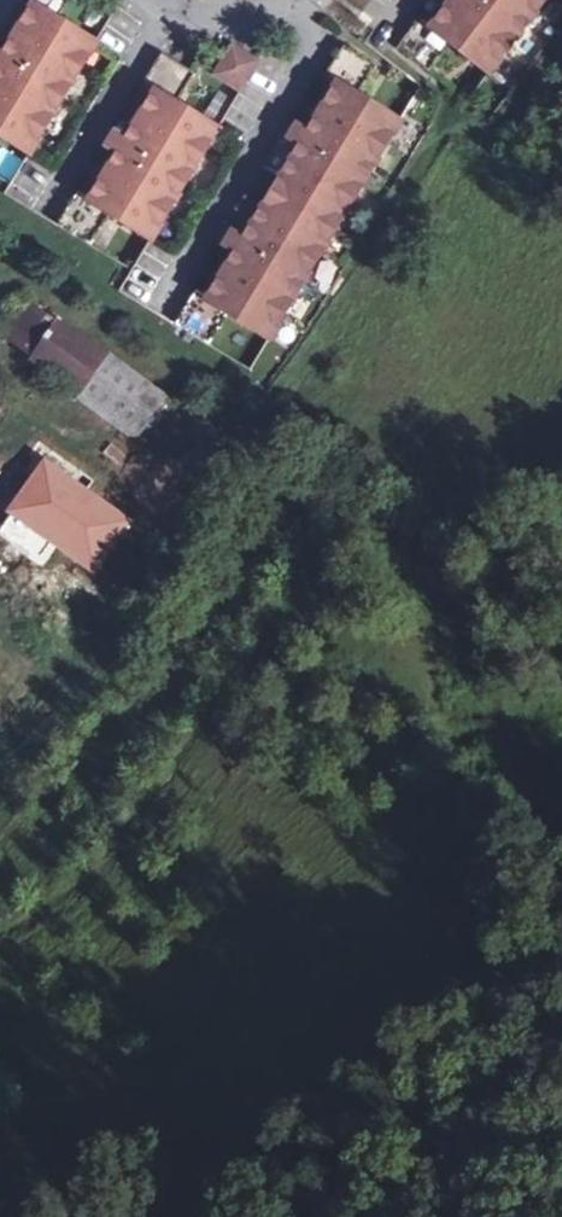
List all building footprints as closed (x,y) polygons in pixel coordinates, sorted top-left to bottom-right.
[(31,154),(97,44),(58,20),(70,0),(31,0),(28,5),(34,9),(7,53),(1,50),(0,49),(0,135),(31,154)] [(434,25),(428,21),(422,17),(421,18),(399,47),(399,48),(430,72),(451,43),(490,73),(545,0),(454,0),(434,25)] [(428,21),(434,25),(454,0),(445,0),(428,21)] [(34,9),(28,5),(1,50),(7,53),(34,9)] [(377,65),(344,45),(324,78),(331,82),(336,86),(310,131),(304,127),(297,124),(287,141),(278,143),(265,165),(282,176),(279,181),(265,204),(262,209),(245,199),(231,221),(234,230),(223,247),(229,251),(235,255),(208,298),(202,295),(196,291),(175,326),(208,345),(227,314),(269,340),(400,122),(358,97),(377,65)] [(258,62),(232,46),(214,75),(241,91),(248,80),(258,63),(258,62)] [(58,225),(57,227),(90,246),(109,214),(152,240),(218,129),(176,104),(194,74),(185,68),(161,54),(142,87),(148,91),(154,94),(127,139),(121,135),(115,132),(106,147),(105,149),(111,152),(117,156),(90,200),(84,197),(78,193),(58,225)] [(336,86),(331,82),(304,127),(310,131),(336,86)] [(154,94),(148,91),(121,135),(127,139),(154,94)] [(117,156),(111,152),(84,197),(90,200),(117,156)] [(235,255),(229,251),(202,295),(208,298),(235,255)] [(142,299),(151,283),(132,272),(123,288),(142,299)] [(164,398),(29,304),(6,339),(132,429),(144,427),(164,398)]
